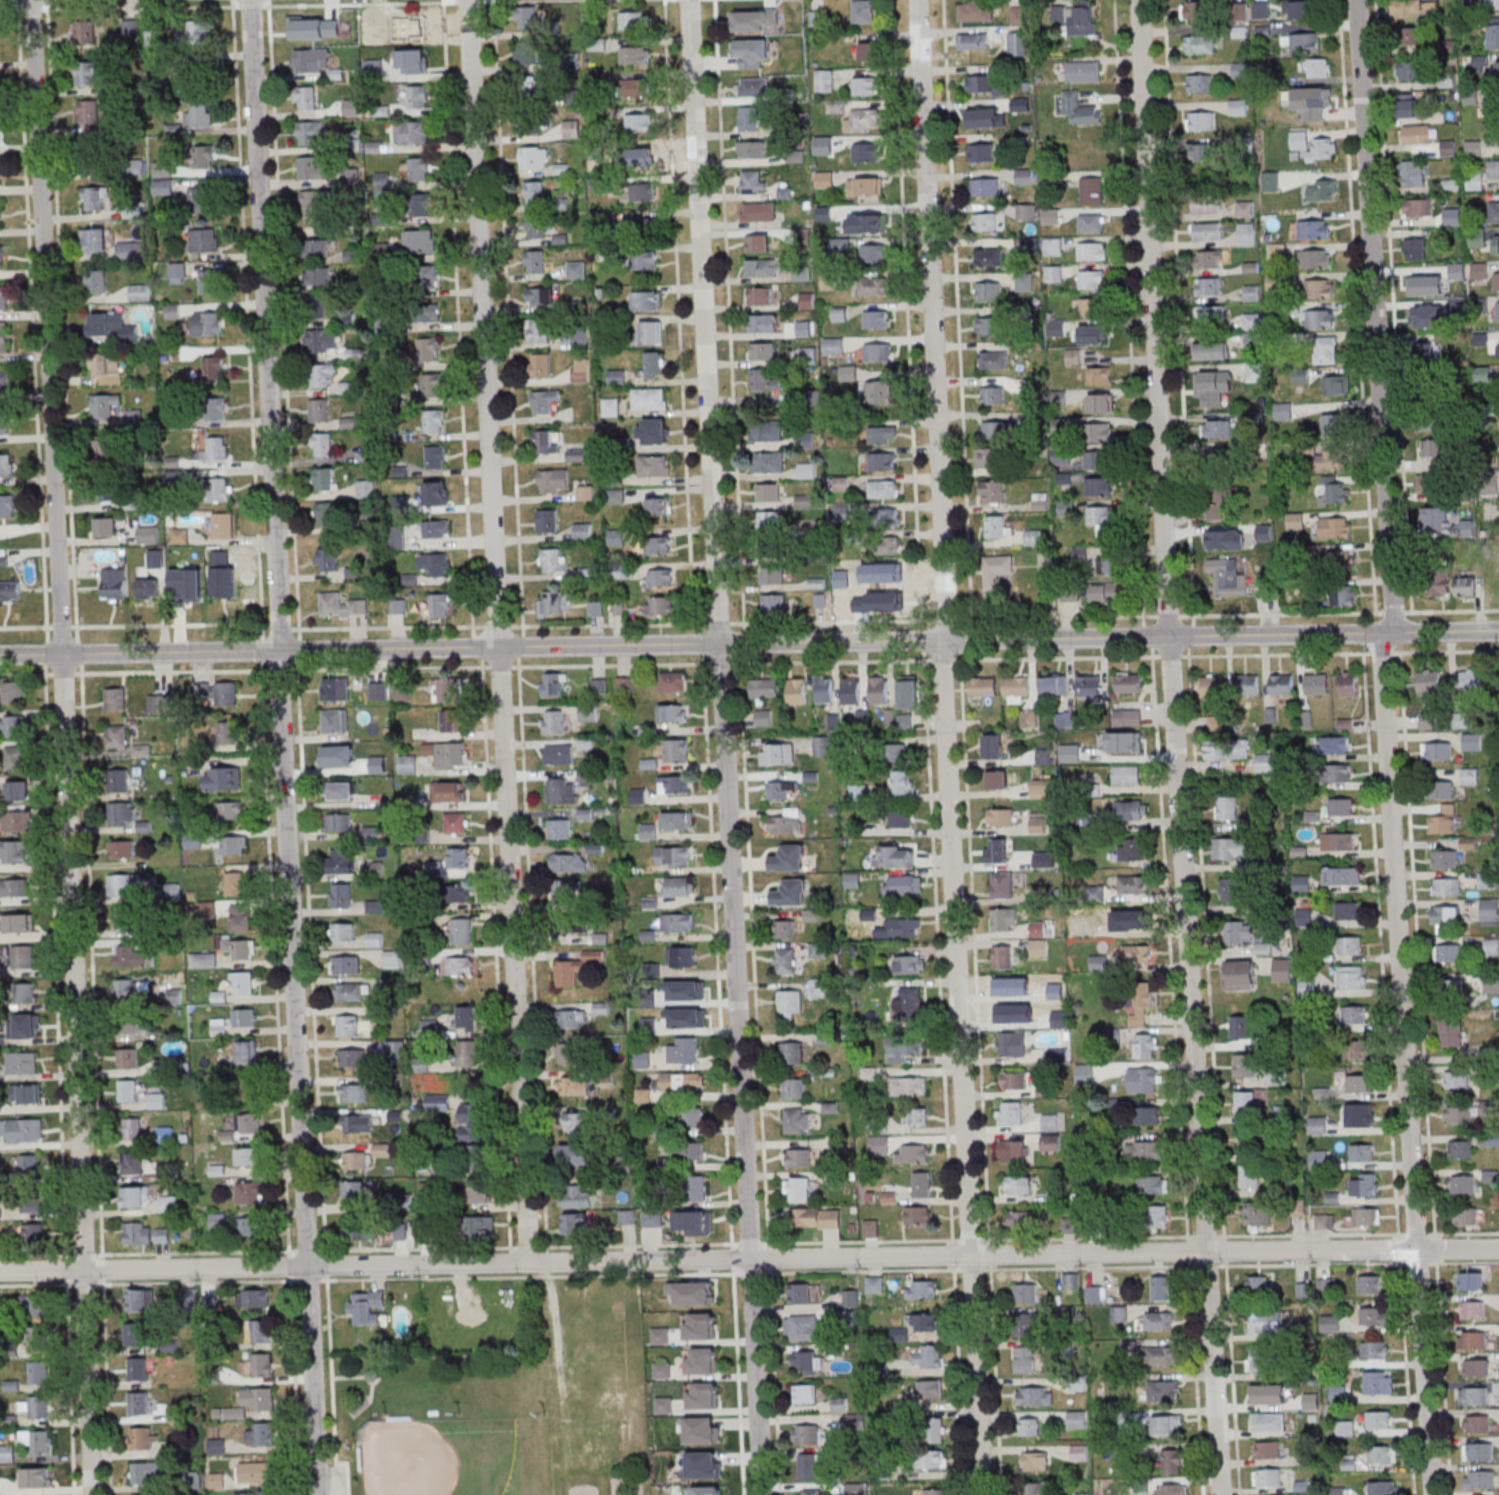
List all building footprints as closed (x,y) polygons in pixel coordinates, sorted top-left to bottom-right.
[(959,4),(966,4),(966,1),(989,0),(990,8),(993,8),(993,21),(959,22),(959,4)] [(1393,18),(1424,17),(1424,0),(1392,0),(1393,18)] [(1498,10),(1498,0),(1480,0),(1480,10),(1498,10)] [(852,1),(873,1),(873,24),(852,24),(852,1)] [(1283,1),(1283,19),(1313,19),(1313,1),(1283,1)] [(1182,20),(1210,20),(1210,2),(1182,2),(1182,20)] [(536,6),(517,6),(517,29),(536,29),(536,6)] [(1027,25),(1026,7),(1010,7),(1010,25),(1027,25)] [(1065,38),(1095,37),(1094,7),(1053,8),(1053,21),(1065,21),(1065,38)] [(729,29),(761,29),(761,9),(729,9),(729,29)] [(781,11),(781,28),(799,28),(799,11),(781,11)] [(292,44),(313,44),(313,12),(292,12),(292,44)] [(427,38),(427,13),(399,13),(399,38),(427,38)] [(620,31),(646,31),(645,23),(643,23),(643,13),(620,13),(620,31)] [(140,38),(140,20),(122,20),(122,38),(140,38)] [(95,45),(95,21),(75,21),(75,45),(95,45)] [(207,43),(207,21),(182,21),(182,43),(207,43)] [(1488,23),(1488,50),(1498,50),(1498,23),(1488,23)] [(1397,45),(1424,45),(1424,27),(1397,27),(1397,45)] [(146,47),(160,47),(160,31),(146,31),(146,47)] [(1008,32),(1008,55),(1028,55),(1028,32),(1008,32)] [(957,35),(987,34),(988,49),(957,51),(957,35)] [(1284,34),(1285,53),(1318,52),(1317,34),(1284,34)] [(1214,53),(1214,36),(1185,36),(1185,53),(1214,53)] [(515,41),(515,65),(537,65),(537,41),(515,41)] [(727,58),(756,58),(756,42),(727,42),(727,58)] [(859,43),(876,43),(877,61),(859,62),(859,43)] [(622,65),(647,65),(647,57),(645,57),(645,47),(621,47),(622,65)] [(330,49),(292,49),(292,72),(330,72),(330,49)] [(405,50),(405,72),(427,72),(427,50),(405,50)] [(1330,77),(1330,60),(1300,60),(1301,77),(1330,77)] [(97,62),(75,62),(75,85),(97,85),(97,62)] [(1099,62),(1065,62),(1065,82),(1099,82),(1099,62)] [(1233,78),(1248,78),(1248,63),(1233,63),(1233,78)] [(1426,63),(1398,63),(1398,79),(1426,79),(1426,63)] [(1494,63),(1494,72),(1486,72),(1486,85),(1498,85),(1498,63),(1494,63)] [(815,71),(815,93),(835,93),(835,71),(815,71)] [(1453,87),(1453,73),(1439,73),(1439,87),(1453,87)] [(1211,74),(1187,74),(1187,92),(1211,92),(1211,74)] [(966,76),(993,75),(993,93),(967,94),(966,76)] [(852,78),(875,77),(876,96),(853,96),(852,78)] [(518,78),(518,97),(544,97),(544,78),(518,78)] [(742,80),(768,79),(769,97),(739,98),(739,86),(742,86),(742,80)] [(622,80),(649,80),(649,98),(623,98),(622,80)] [(296,110),(316,109),(316,86),(296,86),(296,110)] [(428,86),(408,86),(408,97),(402,97),(402,109),(429,109),(428,86)] [(1307,104),(1330,103),(1330,88),(1307,89),(1307,104)] [(1080,90),(1063,90),(1063,118),(1070,118),(1071,124),(1101,124),(1101,106),(1080,106),(1080,90)] [(1247,99),(1230,99),(1230,115),(1247,115),(1247,99)] [(1417,118),(1417,99),(1400,99),(1400,118),(1417,118)] [(109,133),(108,121),(99,122),(99,100),(77,100),(77,133),(109,133)] [(1483,116),(1498,116),(1498,100),(1483,100),(1483,116)] [(184,106),(184,129),(211,129),(211,106),(184,106)] [(760,106),(739,106),(739,131),(760,131),(760,106)] [(855,110),(878,109),(878,127),(855,128),(855,110)] [(543,110),(519,110),(519,134),(543,134),(543,110)] [(968,111),(995,110),(996,128),(968,129),(968,111)] [(1187,131),(1214,131),(1214,112),(1187,112),(1187,131)] [(626,133),(652,133),(652,125),(650,125),(649,115),(626,115),(626,133)] [(325,145),(325,121),(297,121),(297,145),(325,145)] [(575,137),(575,121),(563,121),(563,137),(575,137)] [(394,122),(394,145),(429,145),(429,122),(394,122)] [(1430,144),(1430,125),(1402,125),(1402,144),(1430,144)] [(1498,146),(1498,129),(1486,129),(1486,146),(1498,146)] [(1307,132),(1291,132),(1291,150),(1307,150),(1307,132)] [(1336,159),(1336,139),(1313,139),(1313,159),(1336,159)] [(1466,140),(1466,155),(1480,155),(1480,140),(1466,140)] [(741,142),(764,141),(764,159),(741,160),(741,142)] [(1455,141),(1442,141),(1442,156),(1455,156),(1455,141)] [(1218,143),(1190,143),(1190,161),(1218,161),(1218,143)] [(854,145),(877,145),(877,163),(854,163),(854,145)] [(970,145),(993,145),(994,163),(971,163),(970,145)] [(213,172),(213,146),(193,146),(193,172),(213,172)] [(520,147),(520,170),(549,169),(549,147),(520,147)] [(625,167),(652,166),(652,148),(625,149),(625,167)] [(327,165),(317,165),(317,158),(298,158),(298,181),(327,181),(327,165)] [(429,159),(409,159),(409,182),(429,182),(429,159)] [(1498,178),(1498,159),(1488,159),(1488,178),(1498,178)] [(1399,160),(1399,186),(1427,186),(1427,160),(1399,160)] [(764,170),(741,170),(741,194),(768,194),(768,180),(764,180),(764,170)] [(1016,170),(1033,170),(1033,185),(1016,185),(1016,170)] [(834,172),(816,172),(816,188),(834,188),(834,172)] [(1279,192),(1279,172),(1261,172),(1261,192),(1279,192)] [(388,175),(377,175),(377,187),(388,187),(388,175)] [(856,179),(879,178),(879,196),(856,197),(856,179)] [(1102,178),(1080,178),(1080,205),(1102,205),(1102,178)] [(972,180),(995,179),(995,197),(972,198),(972,180)] [(1338,200),(1338,179),(1315,180),(1315,188),(1307,188),(1307,201),(1338,200)] [(525,204),(545,204),(545,181),(525,181),(525,204)] [(631,202),(656,202),(656,194),(654,194),(654,184),(631,185),(631,202)] [(83,210),(106,210),(106,187),(83,187),(83,210)] [(214,211),(214,189),(191,189),(191,211),(214,211)] [(336,234),(334,191),(300,192),(301,215),(316,214),(317,235),(336,234)] [(430,218),(430,195),(410,195),(410,218),(430,218)] [(1216,214),(1216,196),(1190,196),(1190,214),(1216,214)] [(1432,216),(1432,199),(1404,199),(1404,216),(1432,216)] [(1254,218),(1254,202),(1236,202),(1236,218),(1254,218)] [(1490,202),(1490,223),(1498,223),(1498,202),(1490,202)] [(775,203),(740,203),(740,222),(775,222),(775,203)] [(124,220),(139,220),(139,204),(124,204),(124,220)] [(1017,206),(1034,205),(1034,220),(1017,221),(1017,206)] [(1042,210),(1059,209),(1059,225),(1042,225),(1042,210)] [(855,213),(878,212),(879,230),(855,231),(855,213)] [(973,214),(996,213),(997,231),(974,232),(973,214)] [(1079,216),(1102,215),(1102,233),(1079,234),(1079,216)] [(546,216),(526,216),(526,239),(546,239),(546,216)] [(1220,224),(1193,224),(1193,243),(1220,243),(1220,224)] [(1255,246),(1255,224),(1237,224),(1237,247),(1255,246)] [(81,253),(106,253),(106,229),(81,229),(81,253)] [(189,230),(189,254),(218,254),(218,230),(189,230)] [(435,253),(435,230),(405,230),(405,253),(435,253)] [(1485,230),(1469,230),(1469,247),(1485,247),(1485,230)] [(1406,260),(1425,260),(1425,235),(1406,235),(1406,260)] [(747,236),(770,236),(770,254),(747,254),(747,236)] [(1021,239),(1037,239),(1038,254),(1021,254),(1021,239)] [(1045,240),(1061,239),(1062,255),(1045,255),(1045,240)] [(328,240),(305,240),(305,257),(328,257),(328,240)] [(116,262),(143,262),(143,243),(116,243),(116,262)] [(1078,244),(1102,244),(1102,262),(1079,262),(1078,244)] [(861,246),(885,246),(885,264),(862,264),(861,246)] [(976,250),(999,249),(999,268),(976,268),(976,250)] [(525,250),(525,273),(545,273),(545,250),(525,250)] [(1297,250),(1297,268),(1331,269),(1331,250),(1297,250)] [(657,251),(633,251),(633,271),(657,271),(657,251)] [(1222,252),(1197,252),(1197,269),(1222,269),(1222,252)] [(776,277),(776,259),(748,259),(748,277),(776,277)] [(567,278),(586,278),(586,262),(567,262),(567,278)] [(1470,279),(1488,279),(1488,263),(1470,263),(1470,279)] [(169,284),(185,284),(185,264),(169,264),(169,284)] [(1465,264),(1448,264),(1448,279),(1465,279),(1465,264)] [(438,265),(410,265),(410,289),(438,289),(438,265)] [(330,285),(330,267),(304,267),(304,285),(330,285)] [(1045,267),(1062,267),(1062,282),(1046,283),(1045,267)] [(86,294),(106,294),(106,271),(86,271),(86,294)] [(199,271),(199,294),(221,294),(221,271),(199,271)] [(1078,271),(1101,271),(1102,289),(1079,290),(1078,271)] [(1016,274),(1032,274),(1033,289),(1016,289),(1016,274)] [(1443,275),(1406,275),(1406,294),(1443,294),(1443,275)] [(859,279),(882,278),(883,296),(859,297),(859,279)] [(1196,278),(1196,296),(1220,296),(1220,278),(1196,278)] [(1333,279),(1307,279),(1307,298),(1333,298),(1333,279)] [(977,284),(1000,283),(1000,301),(977,302),(977,284)] [(130,302),(149,302),(149,285),(130,285),(130,302)] [(1245,286),(1245,300),(1260,300),(1260,286),(1245,286)] [(554,305),(554,288),(526,288),(526,305),(554,305)] [(748,288),(771,288),(772,306),(748,306),(748,288)] [(632,312),(662,312),(662,292),(632,292),(632,312)] [(323,316),(323,298),(306,298),(306,316),(323,316)] [(1466,298),(1450,298),(1450,310),(1466,310),(1466,298)] [(1081,299),(1104,299),(1105,317),(1081,317),(1081,299)] [(438,322),(438,301),(413,301),(413,322),(438,322)] [(179,318),(179,306),(166,306),(166,318),(179,318)] [(1414,306),(1414,328),(1443,328),(1443,306),(1414,306)] [(1195,307),(1195,322),(1225,322),(1225,307),(1195,307)] [(1333,310),(1305,310),(1305,329),(1333,329),(1333,310)] [(90,339),(138,338),(137,324),(125,324),(125,312),(89,313),(90,339)] [(864,312),(887,312),(887,330),(864,330),(864,312)] [(221,313),(192,313),(192,336),(221,336),(221,313)] [(778,315),(750,315),(750,334),(778,334),(778,315)] [(978,319),(1006,318),(1006,336),(979,337),(978,319)] [(549,319),(528,319),(529,344),(549,343),(549,319)] [(662,344),(661,321),(639,322),(639,345),(662,344)] [(1048,322),(1064,322),(1065,337),(1048,338),(1048,322)] [(1079,327),(1102,327),(1103,345),(1079,345),(1079,327)] [(305,329),(305,352),(337,352),(337,329),(305,329)] [(1258,335),(1246,335),(1246,347),(1258,347),(1258,335)] [(1338,337),(1316,337),(1316,360),(1338,360),(1338,337)] [(418,338),(418,360),(438,360),(438,338),(418,338)] [(843,338),(824,338),(824,356),(843,356),(843,338)] [(775,362),(775,343),(750,343),(750,362),(775,362)] [(891,343),(865,343),(865,361),(891,361),(891,343)] [(1228,361),(1228,343),(1195,343),(1195,361),(1228,361)] [(1416,343),(1416,365),(1442,365),(1442,343),(1416,343)] [(665,378),(665,352),(644,352),(644,378),(665,378)] [(980,353),(1007,352),(1008,370),(980,371),(980,353)] [(551,378),(551,354),(532,354),(532,378),(551,378)] [(91,383),(121,383),(121,355),(91,355),(91,383)] [(223,379),(223,357),(204,357),(204,379),(223,379)] [(589,382),(589,358),(572,358),(572,382),(589,382)] [(311,363),(311,387),(335,387),(335,363),(311,363)] [(1246,382),(1266,382),(1266,363),(1246,363),(1246,382)] [(1088,369),(1111,368),(1111,386),(1088,387),(1088,369)] [(608,369),(608,384),(625,384),(625,369),(608,369)] [(9,370),(0,371),(0,393),(10,393),(9,370)] [(781,380),(771,380),(771,370),(750,370),(750,391),(781,391),(781,380)] [(1195,389),(1230,389),(1230,373),(1195,373),(1195,389)] [(423,397),(440,397),(440,375),(423,375),(423,397)] [(1349,375),(1321,375),(1321,396),(1349,395),(1349,375)] [(891,404),(891,381),(868,381),(868,404),(891,404)] [(1006,405),(1006,387),(985,387),(985,405),(1006,405)] [(668,388),(632,388),(632,409),(668,409),(668,388)] [(561,390),(532,390),(532,414),(551,414),(551,402),(561,402),(561,390)] [(1088,396),(1112,396),(1112,414),(1089,415),(1088,396)] [(92,397),(92,419),(114,419),(114,397),(92,397)] [(225,420),(225,397),(207,397),(207,420),(225,420)] [(605,416),(619,416),(619,399),(605,399),(605,416)] [(310,400),(310,422),(328,422),(328,400),(310,400)] [(423,409),(423,433),(444,433),(444,409),(423,409)] [(1415,410),(1415,429),(1445,429),(1445,410),(1415,410)] [(10,412),(0,412),(0,433),(10,433),(10,412)] [(1322,433),(1345,433),(1345,413),(1322,413),(1322,433)] [(1051,420),(1067,419),(1067,435),(1051,435),(1051,420)] [(668,420),(640,420),(640,445),(668,445),(668,420)] [(1231,420),(1201,420),(1201,437),(1231,437),(1231,420)] [(751,442),(783,442),(783,422),(751,422),(751,442)] [(1009,441),(1009,423),(982,423),(982,441),(1009,441)] [(1084,425),(1111,425),(1111,442),(1084,443),(1084,425)] [(869,428),(892,427),(893,445),(869,446),(869,428)] [(557,453),(557,430),(534,430),(534,453),(557,453)] [(797,448),(814,448),(814,432),(797,432),(797,448)] [(312,433),(312,457),(331,457),(331,433),(312,433)] [(117,436),(99,436),(99,462),(117,462),(117,436)] [(227,460),(227,437),(207,437),(207,450),(199,450),(199,460),(227,460)] [(1445,440),(1415,440),(1415,462),(1445,462),(1445,440)] [(426,446),(426,469),(446,469),(446,446),(426,446)] [(1053,447),(1070,447),(1070,462),(1054,463),(1053,447)] [(586,449),(567,449),(567,461),(586,461),(586,449)] [(976,469),(1007,468),(1006,449),(975,450),(976,469)] [(1237,449),(1215,449),(1215,467),(1237,467),(1237,449)] [(1346,450),(1316,450),(1316,469),(1346,469),(1346,450)] [(1085,452),(1108,451),(1108,456),(1112,456),(1112,470),(1085,470),(1085,452)] [(784,452),(750,452),(750,472),(784,472),(784,452)] [(870,454),(893,453),(893,472),(870,472),(870,454)] [(13,454),(0,454),(0,478),(13,478),(13,454)] [(665,481),(665,478),(671,478),(671,456),(636,456),(636,481),(665,481)] [(815,464),(798,464),(798,478),(815,478),(815,464)] [(334,469),(314,469),(314,491),(334,491),(334,469)] [(538,470),(538,493),(569,493),(569,470),(538,470)] [(1417,475),(1417,493),(1442,493),(1442,475),(1417,475)] [(209,479),(209,502),(230,502),(230,479),(209,479)] [(1086,479),(1109,479),(1109,482),(1112,482),(1112,497),(1086,497),(1086,479)] [(375,497),(375,481),(358,481),(358,497),(375,497)] [(869,482),(892,481),(893,499),(869,500),(869,482)] [(1005,482),(981,482),(981,503),(1005,503),(1005,482)] [(1349,483),(1327,483),(1327,495),(1319,495),(1319,503),(1349,503),(1349,483)] [(101,500),(117,501),(118,485),(102,484),(101,500)] [(757,485),(780,484),(780,503),(757,503),(757,485)] [(1224,520),(1224,505),(1239,505),(1239,486),(1206,486),(1206,520),(1224,520)] [(608,503),(624,503),(624,490),(608,490),(608,503)] [(15,495),(0,495),(0,518),(15,518),(15,495)] [(645,499),(669,499),(669,517),(646,517),(645,499)] [(1057,501),(1074,501),(1074,516),(1058,517),(1057,501)] [(317,525),(336,525),(336,502),(317,502),(317,525)] [(1087,508),(1114,508),(1114,526),(1087,526),(1087,508)] [(1449,508),(1422,508),(1422,529),(1449,529),(1449,508)] [(874,510),(898,509),(898,527),(875,528),(874,510)] [(558,533),(558,510),(537,510),(537,533),(558,533)] [(758,513),(781,512),(781,530),(758,531),(758,513)] [(213,538),(233,538),(233,513),(213,513),(213,538)] [(1287,530),(1303,530),(1303,513),(1287,513),(1287,530)] [(1006,539),(1006,517),(985,517),(985,539),(1006,539)] [(1319,518),(1319,538),(1351,538),(1351,517),(1319,518)] [(117,518),(96,518),(96,537),(117,537),(117,518)] [(449,538),(449,519),(424,519),(424,538),(449,538)] [(574,523),(574,540),(592,540),(592,523),(574,523)] [(386,526),(386,549),(405,549),(405,526),(386,526)] [(138,527),(138,544),(159,544),(159,527),(138,527)] [(188,529),(171,529),(171,543),(188,543),(188,529)] [(1025,531),(1025,546),(1041,546),(1041,531),(1025,531)] [(644,538),(668,538),(668,556),(645,556),(644,538)] [(875,538),(898,538),(899,556),(875,557),(875,538)] [(760,541),(783,540),(783,558),(760,559),(760,541)] [(338,571),(338,548),(317,548),(318,571),(338,571)] [(567,548),(540,548),(540,571),(567,571),(567,548)] [(8,566),(8,549),(0,549),(0,566),(8,566)] [(164,568),(164,550),(149,550),(149,568),(164,568)] [(1050,566),(1051,551),(1040,551),(1040,566),(1050,566)] [(1353,551),(1322,552),(1322,572),(1353,571),(1353,551)] [(429,577),(450,577),(450,554),(429,554),(429,577)] [(984,557),(984,592),(999,592),(999,576),(1013,576),(1013,557),(984,557)] [(1119,557),(1094,557),(1094,574),(1119,574),(1119,557)] [(1237,559),(1208,559),(1208,576),(1214,576),(1214,596),(1248,596),(1248,577),(1237,577),(1237,559)] [(127,568),(103,568),(103,600),(127,600),(127,568)] [(761,568),(784,568),(784,586),(761,587),(761,568)] [(649,571),(673,570),(673,588),(650,589),(649,571)] [(200,598),(200,572),(181,572),(181,598),(200,598)] [(235,578),(213,578),(213,598),(235,598),(235,578)] [(1450,596),(1450,578),(1429,578),(1429,596),(1450,596)] [(1455,578),(1455,597),(1476,597),(1476,578),(1455,578)] [(137,579),(137,600),(160,600),(160,579),(137,579)] [(877,581),(898,580),(898,598),(878,599),(877,581)] [(1121,582),(1090,582),(1090,603),(1121,603),(1121,582)] [(850,583),(835,583),(835,599),(850,599),(850,583)] [(1332,606),(1356,606),(1356,585),(1332,585),(1332,606)] [(540,614),(562,614),(562,591),(540,591),(540,614)] [(367,600),(342,600),(342,592),(320,592),(320,615),(367,615),(367,600)] [(430,593),(430,616),(450,616),(450,593),(430,593)] [(762,596),(785,596),(785,614),(762,614),(762,596)] [(650,598),(673,597),(673,615),(650,616),(650,598)] [(588,601),(588,616),(602,616),(602,601),(588,601)] [(1461,690),(1485,690),(1485,671),(1461,671),(1461,690)] [(660,692),(688,692),(688,672),(660,672),(660,692)] [(1338,672),(1338,696),(1356,696),(1356,672),(1338,672)] [(1440,698),(1440,672),(1417,672),(1417,698),(1440,698)] [(542,696),(566,696),(566,673),(542,673),(542,696)] [(843,706),(861,706),(861,674),(843,674),(843,706)] [(890,674),(871,674),(871,704),(890,704),(890,674)] [(1115,674),(1143,674),(1143,692),(1115,692),(1115,674)] [(1293,674),(1269,675),(1270,695),(1294,694),(1293,674)] [(1305,674),(1305,695),(1328,695),(1328,674),(1305,674)] [(815,703),(833,703),(833,675),(815,675),(815,703)] [(898,675),(898,709),(920,709),(920,675),(898,675)] [(1235,696),(1259,696),(1259,675),(1235,675),(1235,696)] [(1068,696),(1068,676),(1039,676),(1039,696),(1068,696)] [(1101,697),(1101,676),(1077,676),(1077,697),(1101,697)] [(1200,698),(1225,698),(1225,676),(1200,676),(1200,698)] [(349,677),(322,677),(322,700),(349,700),(349,677)] [(461,677),(432,677),(433,701),(461,700),(461,677)] [(969,678),(997,677),(997,695),(970,696),(969,678)] [(1002,678),(1030,677),(1030,695),(1003,696),(1002,678)] [(592,678),(592,693),(607,693),(607,678),(592,678)] [(806,678),(788,678),(788,703),(806,703),(806,678)] [(750,679),(750,698),(778,698),(778,679),(750,679)] [(23,681),(3,681),(3,703),(23,703),(23,681)] [(237,682),(214,682),(214,706),(237,706),(237,682)] [(371,700),(384,700),(384,683),(371,683),(371,700)] [(126,710),(126,688),(106,688),(106,710),(126,710)] [(149,713),(174,713),(174,695),(149,695),(149,713)] [(659,722),(687,722),(687,704),(659,704),(659,722)] [(597,706),(580,706),(580,721),(597,721),(597,706)] [(349,733),(349,710),(322,710),(322,733),(349,733)] [(462,733),(462,710),(443,710),(443,733),(462,733)] [(1142,710),(1113,710),(1113,727),(1142,727),(1142,710)] [(564,734),(564,711),(542,711),(542,734),(564,734)] [(770,725),(770,711),(756,711),(756,725),(770,725)] [(1022,711),(1022,726),(1037,726),(1037,711),(1022,711)] [(1472,713),(1453,713),(1453,728),(1472,728),(1472,713)] [(1442,729),(1442,714),(1419,714),(1419,729),(1442,729)] [(24,717),(0,717),(0,737),(24,737),(24,717)] [(238,722),(217,722),(217,743),(238,743),(238,722)] [(106,725),(106,749),(128,749),(128,725),(106,725)] [(1113,756),(1113,733),(1088,733),(1088,756),(1113,756)] [(985,760),(1003,760),(1003,734),(985,734),(985,760)] [(1481,734),(1462,734),(1462,750),(1481,750),(1481,734)] [(831,736),(814,736),(814,756),(831,756),(831,736)] [(1349,737),(1321,737),(1321,754),(1349,754),(1349,737)] [(688,762),(688,739),(664,739),(664,762),(688,762)] [(1228,759),(1228,741),(1205,741),(1205,759),(1228,759)] [(1230,758),(1248,758),(1248,741),(1230,741),(1230,758)] [(1451,760),(1451,742),(1422,742),(1422,760),(1451,760)] [(465,769),(465,743),(424,743),(424,754),(435,754),(435,769),(465,769)] [(761,765),(794,765),(794,743),(761,743),(761,765)] [(888,762),(912,762),(912,744),(888,744),(888,762)] [(545,764),(574,764),(574,745),(545,745),(545,764)] [(27,768),(27,746),(7,746),(7,768),(27,768)] [(322,765),(339,765),(339,747),(322,747),(322,765)] [(1275,754),(1256,754),(1256,771),(1275,771),(1275,754)] [(417,772),(417,756),(399,756),(399,772),(417,772)] [(1327,782),(1351,782),(1351,764),(1327,764),(1327,782)] [(1113,785),(1140,785),(1140,765),(1113,765),(1113,785)] [(241,789),(241,767),(205,768),(206,790),(241,789)] [(1478,785),(1478,768),(1461,768),(1461,785),(1478,785)] [(110,792),(129,792),(129,769),(110,769),(110,792)] [(914,770),(888,770),(888,795),(914,795),(914,770)] [(1007,770),(986,770),(986,789),(1007,789),(1007,770)] [(690,776),(658,776),(658,793),(690,793),(690,776)] [(577,778),(547,778),(547,804),(577,804),(577,778)] [(1030,780),(1030,798),(1055,798),(1055,780),(1030,780)] [(326,800),(351,799),(349,781),(325,783),(326,800)] [(1434,781),(1434,799),(1453,799),(1453,781),(1434,781)] [(29,782),(6,782),(6,801),(29,801),(29,782)] [(467,782),(431,782),(431,801),(467,801),(467,782)] [(797,782),(767,782),(767,799),(788,799),(788,789),(797,789),(797,782)] [(850,800),(867,800),(867,785),(850,785),(850,800)] [(631,805),(647,805),(647,789),(631,789),(631,805)] [(1217,820),(1237,820),(1237,796),(1217,796),(1217,820)] [(1353,798),(1329,798),(1329,815),(1353,815),(1353,798)] [(1117,820),(1148,820),(1148,801),(1117,801),(1117,820)] [(242,802),(218,802),(218,820),(242,819),(242,802)] [(109,826),(135,826),(135,803),(109,803),(109,826)] [(1455,833),(1455,804),(1436,804),(1436,833),(1455,833)] [(783,808),(784,816),(768,817),(769,834),(797,833),(796,817),(802,817),(801,807),(783,808)] [(1013,826),(1013,808),(987,808),(987,826),(1013,826)] [(914,810),(890,809),(890,827),(914,828),(914,810)] [(1,812),(1,832),(31,832),(31,812),(1,812)] [(445,833),(468,833),(468,812),(445,812),(445,833)] [(662,812),(662,830),(693,830),(693,812),(662,812)] [(351,813),(325,813),(325,831),(351,831),(351,813)] [(1086,814),(1086,826),(1104,825),(1103,813),(1086,814)] [(1030,832),(1044,832),(1044,818),(1030,818),(1030,832)] [(548,839),(572,839),(572,820),(548,820),(548,839)] [(657,839),(657,825),(640,825),(640,839),(657,839)] [(380,838),(380,827),(366,827),(366,838),(380,838)] [(1354,850),(1354,833),(1322,833),(1322,850),(1354,850)] [(221,853),(248,853),(248,836),(221,836),(221,853)] [(989,862),(1007,862),(1007,838),(989,838),(989,862)] [(1145,838),(1122,838),(1122,861),(1145,861),(1145,838)] [(1252,838),(1214,838),(1214,859),(1252,859),(1252,838)] [(109,858),(135,858),(135,840),(109,840),(109,858)] [(0,842),(0,853),(5,853),(5,863),(31,863),(31,842),(0,842)] [(804,871),(804,844),(780,844),(780,853),(770,853),(770,871),(804,871)] [(879,867),(913,867),(913,846),(879,846),(879,867)] [(448,868),(471,868),(471,848),(448,848),(448,868)] [(692,848),(655,848),(655,867),(692,867),(692,848)] [(352,873),(352,849),(330,849),(330,873),(352,873)] [(1458,850),(1433,850),(1433,868),(1458,868),(1458,850)] [(588,873),(588,854),(550,854),(550,873),(588,873)] [(1324,885),(1360,885),(1360,868),(1324,868),(1324,885)] [(245,872),(226,872),(226,896),(245,896),(245,872)] [(1013,872),(991,872),(991,899),(1013,899),(1013,872)] [(1497,889),(1497,873),(1478,873),(1478,889),(1497,889)] [(141,874),(108,874),(108,896),(141,896),(141,874)] [(884,875),(884,895),(921,895),(921,875),(884,875)] [(1146,876),(1118,876),(1118,894),(1146,894),(1146,876)] [(663,877),(663,896),(694,896),(694,877),(663,877)] [(781,888),(771,888),(771,905),(808,905),(808,878),(781,878),(781,888)] [(1244,878),(1222,878),(1222,901),(1244,901),(1244,878)] [(1459,896),(1459,878),(1433,878),(1433,896),(1459,896)] [(29,897),(29,879),(0,879),(0,897),(29,897)] [(581,881),(553,881),(553,905),(581,905),(581,881)] [(351,883),(331,883),(331,908),(351,908),(351,883)] [(471,902),(471,884),(451,884),(451,902),(471,902)] [(1087,902),(1104,902),(1104,885),(1087,885),(1087,902)] [(1498,899),(1480,899),(1480,925),(1498,925),(1498,899)] [(1360,901),(1335,901),(1335,920),(1360,920),(1360,901)] [(251,904),(230,904),(231,931),(252,931),(251,904)] [(1459,906),(1431,906),(1431,924),(1459,924),(1459,906)] [(991,908),(991,931),(1017,931),(1017,908),(991,908)] [(1150,911),(1121,911),(1121,928),(1150,928),(1150,911)] [(114,912),(114,930),(146,930),(146,912),(114,912)] [(694,914),(661,914),(661,931),(694,931),(694,914)] [(4,915),(4,933),(33,933),(33,915),(4,915)] [(554,933),(588,933),(588,916),(554,916),(554,933)] [(921,918),(889,918),(889,938),(921,938),(921,918)] [(452,919),(452,944),(472,944),(472,919),(452,919)] [(795,920),(775,920),(775,938),(795,938),(795,920)] [(1225,944),(1253,944),(1253,921),(1225,921),(1225,944)] [(355,923),(331,923),(331,941),(355,941),(355,923)] [(1338,955),(1362,955),(1362,937),(1338,937),(1338,955)] [(223,938),(223,950),(234,950),(234,960),(255,960),(255,938),(223,938)] [(1484,939),(1484,955),(1498,955),(1498,939),(1484,939)] [(1030,957),(1048,957),(1048,940),(1030,940),(1030,957)] [(828,957),(828,943),(811,943),(811,958),(828,957)] [(34,969),(34,945),(7,945),(7,956),(13,956),(13,969),(34,969)] [(114,945),(114,966),(147,966),(147,952),(136,952),(136,945),(114,945)] [(1012,945),(992,945),(992,965),(1012,965),(1012,945)] [(1151,963),(1151,945),(1121,945),(1121,963),(1151,963)] [(1461,945),(1437,945),(1437,963),(1461,963),(1461,945)] [(696,967),(696,946),(666,946),(666,967),(696,967)] [(774,973),(797,973),(797,948),(774,948),(774,973)] [(383,968),(400,968),(400,950),(383,950),(383,968)] [(577,986),(577,971),(585,971),(585,961),(604,961),(604,950),(582,950),(583,960),(556,961),(556,987),(577,986)] [(190,953),(190,967),(216,967),(216,953),(190,953)] [(1107,971),(1107,955),(1090,955),(1090,971),(1107,971)] [(330,956),(330,973),(361,973),(361,956),(330,956)] [(926,973),(926,956),(893,956),(893,974),(926,973)] [(446,976),(473,976),(473,958),(446,958),(446,976)] [(1291,981),(1291,959),(1274,959),(1274,981),(1291,981)] [(1255,989),(1255,961),(1223,961),(1223,989),(1255,989)] [(1338,966),(1338,989),(1364,989),(1364,966),(1338,966)] [(231,971),(231,995),(256,995),(256,971),(231,971)] [(830,997),(830,978),(811,978),(811,997),(830,997)] [(114,980),(114,1002),(144,1002),(144,980),(114,980)] [(1464,980),(1442,980),(1442,1000),(1464,1000),(1464,980)] [(1489,982),(1489,991),(1498,990),(1498,981),(1489,982)] [(180,983),(170,983),(170,1001),(180,1001),(180,983)] [(370,1001),(370,983),(335,984),(335,1001),(370,1001)] [(1135,983),(1135,1006),(1129,1006),(1129,1025),(1150,1025),(1150,983),(1135,983)] [(15,984),(15,1004),(35,1004),(35,984),(15,984)] [(923,987),(899,987),(899,997),(893,997),(893,1019),(923,1019),(923,987)] [(803,990),(778,990),(778,1019),(795,1019),(795,1012),(803,1012),(803,990)] [(671,1002),(671,1018),(698,1018),(698,1002),(671,1002)] [(594,1014),(609,1014),(609,1003),(594,1003),(594,1014)] [(1024,1003),(994,1003),(994,1020),(1024,1020),(1024,1003)] [(1365,1025),(1365,1006),(1343,1006),(1343,1025),(1365,1025)] [(478,1032),(478,1007),(457,1007),(457,1032),(478,1032)] [(257,1027),(257,1009),(232,1009),(232,1027),(257,1027)] [(1043,1009),(1043,1028),(1066,1028),(1066,1009),(1043,1009)] [(587,1028),(586,1010),(557,1010),(557,1028),(587,1028)] [(9,1039),(40,1039),(39,1014),(8,1014),(9,1039)] [(338,1036),(358,1036),(358,1015),(338,1015),(338,1036)] [(1230,1039),(1251,1039),(1251,1015),(1230,1015),(1230,1039)] [(212,1018),(212,1036),(226,1036),(226,1018),(212,1018)] [(1462,1047),(1462,1018),(1442,1018),(1442,1047),(1462,1047)] [(152,1019),(118,1020),(119,1034),(153,1034),(152,1019)] [(998,1057),(1028,1057),(1028,1032),(998,1032),(998,1057)] [(1135,1058),(1157,1058),(1157,1033),(1135,1033),(1135,1058)] [(887,1063),(906,1063),(906,1055),(924,1055),(924,1036),(887,1036),(887,1063)] [(668,1064),(699,1064),(699,1037),(677,1037),(677,1046),(668,1046),(668,1064)] [(1370,1040),(1346,1040),(1346,1058),(1370,1058),(1370,1040)] [(237,1069),(257,1069),(257,1041),(237,1041),(237,1069)] [(405,1041),(386,1041),(386,1055),(405,1055),(405,1041)] [(456,1041),(456,1068),(478,1068),(478,1041),(456,1041)] [(780,1042),(780,1064),(805,1064),(805,1042),(780,1042)] [(556,1044),(556,1063),(578,1063),(578,1044),(556,1044)] [(366,1049),(339,1049),(339,1067),(366,1067),(366,1049)] [(138,1050),(118,1050),(118,1070),(138,1070),(138,1050)] [(635,1069),(651,1069),(651,1052),(635,1052),(635,1069)] [(37,1076),(37,1054),(6,1054),(6,1076),(37,1076)] [(1253,1054),(1233,1054),(1233,1077),(1253,1077),(1253,1054)] [(229,1065),(229,1056),(218,1056),(218,1065),(229,1065)] [(1093,1064),(1074,1064),(1074,1084),(1093,1084),(1093,1064)] [(1160,1069),(1127,1069),(1127,1093),(1160,1093),(1160,1069)] [(1027,1089),(1027,1072),(1000,1072),(1000,1089),(1027,1089)] [(1469,1072),(1445,1072),(1445,1089),(1469,1089),(1469,1072)] [(703,1074),(659,1074),(659,1092),(703,1092),(703,1074)] [(1370,1075),(1346,1075),(1346,1093),(1370,1093),(1370,1075)] [(592,1096),(592,1077),(559,1077),(559,1096),(592,1096)] [(893,1077),(893,1096),(926,1096),(926,1077),(893,1077)] [(783,1098),(805,1098),(804,1079),(782,1079),(783,1098)] [(137,1081),(119,1081),(119,1102),(137,1102),(137,1081)] [(10,1105),(40,1105),(40,1085),(10,1085),(10,1105)] [(347,1085),(347,1102),(367,1102),(367,1085),(347,1085)] [(651,1090),(635,1090),(635,1103),(651,1103),(651,1090)] [(1256,1100),(1256,1092),(1235,1092),(1235,1115),(1261,1115),(1261,1100),(1256,1100)] [(149,1109),(164,1109),(164,1094),(149,1094),(149,1109)] [(449,1108),(449,1095),(427,1095),(427,1108),(449,1108)] [(1022,1102),(1000,1102),(1000,1125),(1022,1125),(1022,1102)] [(1371,1127),(1371,1103),(1346,1103),(1346,1127),(1371,1127)] [(461,1140),(487,1140),(487,1104),(461,1104),(461,1140)] [(1159,1106),(1135,1106),(1135,1125),(1159,1125),(1159,1106)] [(1471,1106),(1447,1106),(1447,1124),(1471,1124),(1471,1106)] [(703,1125),(703,1107),(682,1107),(682,1125),(703,1125)] [(783,1133),(810,1133),(810,1107),(783,1107),(783,1133)] [(928,1125),(928,1108),(903,1108),(903,1125),(928,1125)] [(261,1134),(261,1114),(235,1114),(235,1134),(261,1134)] [(565,1114),(565,1134),(589,1134),(589,1114),(565,1114)] [(1058,1131),(1058,1114),(1041,1114),(1041,1131),(1058,1131)] [(364,1115),(344,1115),(344,1132),(364,1132),(364,1115)] [(1310,1116),(1310,1133),(1327,1133),(1327,1116),(1310,1116)] [(123,1140),(141,1140),(141,1118),(123,1118),(123,1140)] [(42,1144),(42,1120),(0,1120),(0,1138),(7,1138),(7,1144),(42,1144)] [(1261,1133),(1239,1133),(1239,1154),(1261,1154),(1261,1133)] [(1060,1151),(1060,1135),(1041,1135),(1041,1151),(1060,1151)] [(1498,1146),(1498,1135),(1482,1135),(1482,1146),(1498,1146)] [(888,1154),(888,1136),(868,1136),(868,1154),(888,1154)] [(999,1162),(1025,1162),(1025,1141),(999,1141),(999,1162)] [(1450,1158),(1473,1158),(1473,1141),(1450,1141),(1450,1158)] [(685,1160),(706,1160),(706,1142),(685,1142),(685,1160)] [(1164,1160),(1164,1142),(1131,1142),(1131,1160),(1164,1160)] [(929,1144),(904,1144),(904,1153),(895,1153),(895,1163),(929,1163),(929,1144)] [(1374,1144),(1354,1144),(1354,1162),(1374,1162),(1374,1144)] [(485,1169),(485,1145),(468,1145),(469,1170),(485,1169)] [(237,1166),(262,1166),(262,1147),(237,1147),(237,1166)] [(591,1147),(561,1147),(561,1167),(591,1167),(591,1147)] [(783,1149),(783,1167),(813,1166),(812,1149),(783,1149)] [(366,1151),(343,1151),(343,1169),(366,1169),(366,1151)] [(122,1174),(143,1174),(143,1152),(122,1152),(122,1174)] [(20,1155),(20,1177),(39,1177),(39,1155),(20,1155)] [(1239,1189),(1260,1189),(1260,1166),(1239,1166),(1239,1189)] [(913,1197),(931,1197),(931,1171),(913,1171),(913,1197)] [(1498,1172),(1486,1172),(1486,1180),(1498,1180),(1498,1172)] [(1378,1196),(1378,1173),(1352,1173),(1352,1196),(1378,1196)] [(706,1200),(706,1175),(688,1175),(688,1200),(706,1200)] [(1475,1193),(1475,1175),(1452,1175),(1452,1193),(1475,1193)] [(1031,1176),(1006,1176),(1006,1193),(1031,1193),(1031,1176)] [(1137,1176),(1137,1193),(1168,1193),(1168,1176),(1137,1176)] [(811,1202),(811,1177),(785,1177),(785,1202),(811,1202)] [(365,1202),(365,1181),(344,1181),(344,1201),(365,1202)] [(237,1204),(264,1204),(264,1182),(237,1182),(237,1204)] [(490,1203),(490,1186),(471,1186),(471,1203),(490,1203)] [(123,1187),(123,1207),(150,1207),(150,1187),(123,1187)] [(558,1187),(558,1208),(591,1208),(591,1187),(558,1187)] [(42,1212),(42,1195),(21,1195),(21,1212),(42,1212)] [(1149,1228),(1168,1228),(1168,1205),(1149,1205),(1149,1228)] [(1244,1226),(1270,1226),(1270,1205),(1244,1205),(1244,1226)] [(931,1224),(931,1206),(904,1206),(904,1224),(931,1224)] [(1381,1208),(1354,1208),(1354,1226),(1381,1226),(1381,1208)] [(1478,1208),(1455,1208),(1455,1225),(1478,1225),(1478,1208)] [(840,1209),(791,1209),(791,1228),(840,1228),(840,1209)] [(620,1225),(635,1225),(635,1210),(620,1210),(620,1225)] [(642,1228),(662,1228),(662,1210),(642,1210),(642,1228)] [(674,1235),(712,1235),(712,1211),(674,1211),(674,1235)] [(1009,1229),(1035,1229),(1035,1211),(1009,1211),(1009,1229)] [(564,1213),(564,1238),(588,1238),(588,1213),(564,1213)] [(226,1214),(210,1214),(210,1229),(226,1229),(226,1214)] [(1316,1229),(1333,1229),(1333,1214),(1316,1214),(1316,1229)] [(496,1237),(496,1216),(468,1216),(468,1237),(496,1237)] [(260,1217),(240,1217),(240,1235),(260,1235),(260,1217)] [(1077,1218),(1061,1218),(1061,1233),(1077,1233),(1077,1218)] [(347,1240),(377,1240),(377,1221),(347,1221),(347,1240)] [(152,1222),(125,1222),(125,1244),(152,1244),(152,1222)] [(43,1224),(24,1224),(24,1244),(43,1244),(43,1224)] [(407,1237),(404,1228),(395,1231),(399,1240),(407,1237)] [(156,1229),(156,1243),(169,1243),(169,1229),(156,1229)] [(1483,1291),(1483,1273),(1459,1273),(1459,1291),(1483,1291)] [(1078,1289),(1078,1274),(1064,1274),(1064,1289),(1078,1289)] [(1151,1301),(1177,1301),(1177,1276),(1151,1276),(1151,1301)] [(1268,1298),(1268,1276),(1249,1276),(1249,1298),(1268,1298)] [(1359,1293),(1382,1293),(1382,1276),(1359,1276),(1359,1293)] [(1337,1294),(1337,1278),(1318,1278),(1318,1294),(1337,1294)] [(936,1281),(907,1281),(907,1299),(936,1299),(936,1281)] [(712,1282),(668,1282),(668,1294),(677,1294),(677,1305),(712,1305),(712,1282)] [(1311,1297),(1311,1282),(1297,1282),(1297,1297),(1311,1297)] [(811,1284),(789,1284),(789,1305),(811,1305),(811,1284)] [(464,1285),(465,1310),(497,1310),(497,1285),(464,1285)] [(1019,1285),(1019,1303),(1038,1303),(1038,1285),(1019,1285)] [(1087,1303),(1105,1303),(1105,1285),(1087,1285),(1087,1303)] [(155,1311),(155,1288),(127,1288),(127,1311),(155,1311)] [(194,1288),(184,1288),(183,1306),(194,1306),(194,1288)] [(237,1308),(269,1308),(269,1289),(237,1289),(237,1308)] [(385,1292),(350,1292),(350,1315),(354,1315),(354,1325),(378,1324),(378,1309),(385,1309),(385,1292)] [(25,1296),(25,1317),(47,1317),(47,1296),(25,1296)] [(1485,1319),(1485,1301),(1461,1301),(1461,1319),(1485,1319)] [(1127,1322),(1127,1306),(1112,1306),(1112,1322),(1127,1322)] [(1389,1307),(1360,1307),(1360,1325),(1389,1325),(1389,1307)] [(1282,1311),(1252,1311),(1252,1333),(1282,1333),(1282,1311)] [(1174,1312),(1145,1312),(1145,1330),(1174,1330),(1174,1312)] [(685,1313),(685,1340),(714,1340),(714,1313),(685,1313)] [(912,1331),(937,1331),(937,1314),(912,1314),(912,1331)] [(1017,1315),(1017,1334),(1039,1334),(1039,1315),(1017,1315)] [(1340,1316),(1321,1316),(1321,1331),(1340,1331),(1340,1316)] [(825,1326),(817,1326),(817,1317),(787,1317),(787,1341),(825,1341),(825,1326)] [(249,1321),(249,1344),(271,1344),(271,1321),(249,1321)] [(147,1323),(127,1323),(127,1346),(147,1346),(147,1323)] [(29,1350),(48,1350),(48,1327),(29,1327),(29,1350)] [(652,1327),(652,1344),(670,1344),(670,1327),(652,1327)] [(1486,1349),(1486,1331),(1459,1331),(1459,1349),(1486,1349)] [(1389,1342),(1362,1342),(1362,1360),(1389,1360),(1389,1342)] [(912,1368),(942,1368),(942,1345),(922,1345),(922,1354),(912,1354),(912,1368)] [(1035,1373),(1035,1347),(1016,1347),(1016,1373),(1035,1373)] [(1176,1365),(1176,1347),(1143,1347),(1143,1365),(1176,1365)] [(687,1348),(687,1374),(716,1374),(716,1348),(687,1348)] [(1267,1372),(1267,1349),(1246,1349),(1246,1372),(1267,1372)] [(817,1351),(793,1351),(793,1368),(802,1368),(802,1375),(817,1375),(817,1351)] [(251,1378),(273,1378),(273,1354),(251,1354),(251,1378)] [(148,1381),(148,1357),(129,1357),(129,1381),(148,1381)] [(1489,1359),(1464,1359),(1464,1377),(1489,1377),(1489,1359)] [(49,1385),(49,1362),(29,1362),(29,1385),(49,1385)] [(653,1379),(671,1379),(671,1363),(653,1363),(653,1379)] [(1393,1371),(1365,1371),(1365,1394),(1393,1394),(1393,1371)] [(942,1398),(942,1381),(916,1381),(916,1398),(942,1398)] [(1148,1401),(1179,1401),(1179,1381),(1148,1381),(1148,1401)] [(718,1383),(688,1383),(688,1409),(718,1409),(718,1383)] [(794,1385),(794,1404),(819,1404),(819,1385),(794,1385)] [(1346,1386),(1330,1386),(1330,1401),(1346,1401),(1346,1386)] [(1017,1405),(1053,1405),(1053,1387),(1017,1387),(1017,1405)] [(1488,1388),(1460,1388),(1460,1405),(1488,1405),(1488,1388)] [(238,1390),(238,1413),(274,1413),(274,1390),(238,1390)] [(1281,1390),(1253,1390),(1253,1403),(1281,1403),(1281,1390)] [(130,1392),(130,1417),(148,1417),(148,1392),(130,1392)] [(49,1397),(21,1397),(21,1413),(29,1413),(29,1419),(49,1419),(49,1397)] [(673,1413),(673,1397),(654,1397),(654,1413),(673,1413)] [(1085,1429),(1085,1411),(1068,1411),(1068,1429),(1085,1429)] [(1367,1412),(1367,1429),(1390,1429),(1390,1412),(1367,1412)] [(865,1414),(844,1414),(844,1428),(865,1428),(865,1414)] [(1151,1415),(1151,1436),(1183,1436),(1183,1415),(1151,1415)] [(1251,1432),(1285,1432),(1285,1415),(1251,1415),(1251,1432)] [(1490,1433),(1490,1415),(1464,1415),(1464,1433),(1490,1433)] [(719,1443),(719,1417),(680,1418),(680,1432),(686,1432),(686,1443),(719,1443)] [(943,1442),(943,1418),(923,1418),(923,1442),(943,1442)] [(1020,1436),(1039,1436),(1039,1418),(1020,1418),(1020,1436)] [(1337,1421),(1337,1436),(1354,1436),(1354,1421),(1337,1421)] [(819,1425),(794,1425),(794,1445),(819,1445),(819,1425)] [(246,1446),(275,1446),(275,1427),(246,1427),(246,1446)] [(152,1428),(130,1428),(130,1451),(152,1451),(152,1428)] [(53,1431),(21,1431),(21,1442),(31,1442),(31,1454),(53,1454),(53,1431)] [(224,1454),(224,1441),(211,1441),(211,1454),(224,1454)] [(1254,1459),(1280,1459),(1280,1441),(1254,1441),(1254,1459)] [(1493,1443),(1464,1443),(1464,1461),(1493,1461),(1493,1443)] [(1397,1463),(1397,1446),(1370,1446),(1370,1463),(1397,1463)] [(1182,1474),(1182,1449),(1160,1449),(1160,1474),(1182,1474)] [(946,1468),(946,1450),(917,1450),(917,1468),(946,1468)] [(720,1452),(687,1452),(687,1479),(720,1479),(720,1452)] [(1047,1452),(1021,1452),(1021,1471),(1047,1471),(1047,1452)] [(798,1480),(821,1480),(821,1453),(798,1453),(798,1480)] [(131,1462),(131,1484),(161,1484),(161,1462),(131,1462)] [(236,1464),(236,1483),(274,1483),(274,1464),(236,1464)] [(51,1468),(23,1468),(23,1488),(51,1488),(51,1468)] [(1254,1468),(1254,1486),(1281,1486),(1281,1468),(1254,1468)] [(1464,1488),(1495,1488),(1495,1471),(1464,1471),(1464,1488)] [(1371,1494),(1398,1494),(1398,1480),(1371,1481),(1371,1494)] [(1053,1482),(1021,1482),(1021,1494),(1053,1494),(1053,1482)] [(1187,1483),(1158,1483),(1158,1494),(1187,1494),(1187,1483)] [(1331,1494),(1346,1494),(1346,1486),(1331,1486),(1331,1494)] [(693,1487),(693,1494),(720,1494),(720,1487),(693,1487)]
